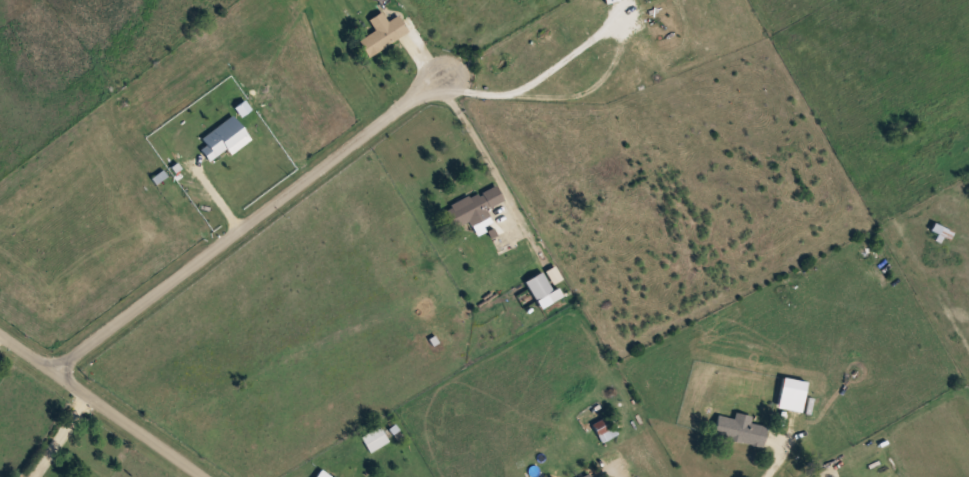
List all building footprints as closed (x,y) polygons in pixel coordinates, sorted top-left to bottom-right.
[(366,56),(406,31),(395,15),(386,21),(379,10),(367,18),(374,29),(356,41),(366,56)] [(224,150),(227,155),(248,140),(231,115),(195,139),(209,160),(224,150)] [(487,215),(484,208),(501,200),(494,184),(440,208),(450,231),(487,215)] [(929,230),(951,238),(954,231),(932,224),(929,230)] [(549,289),(541,272),(523,280),(537,308),(560,297),(555,286),(549,289)] [(711,435),(760,447),(765,427),(749,423),(751,416),(734,412),(733,419),(716,415),(711,435)] [(591,424),(600,442),(615,435),(607,417),(591,424)] [(359,437),(369,453),(388,442),(378,426),(359,437)]
